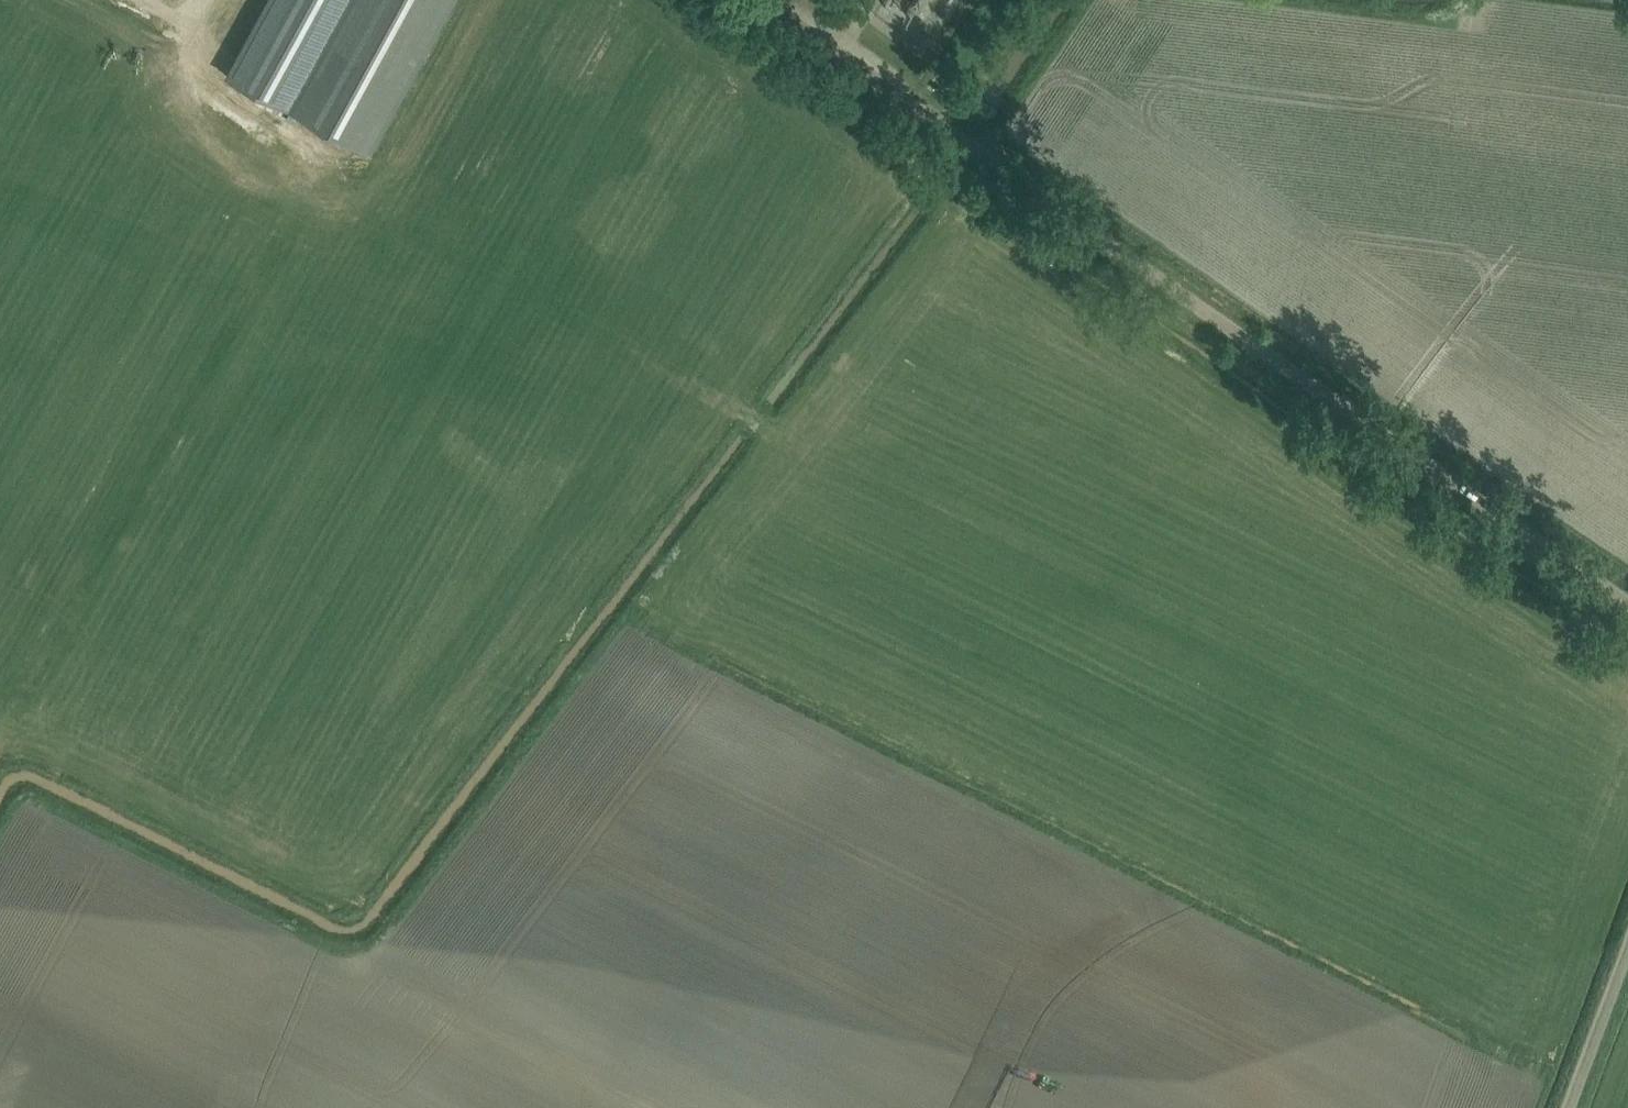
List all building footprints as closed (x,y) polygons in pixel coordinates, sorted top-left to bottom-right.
[(227,76),(370,154),(455,0),(269,0),(227,76)] [(1304,867),(1299,876),(1324,888),(1329,879),(1304,867)]
